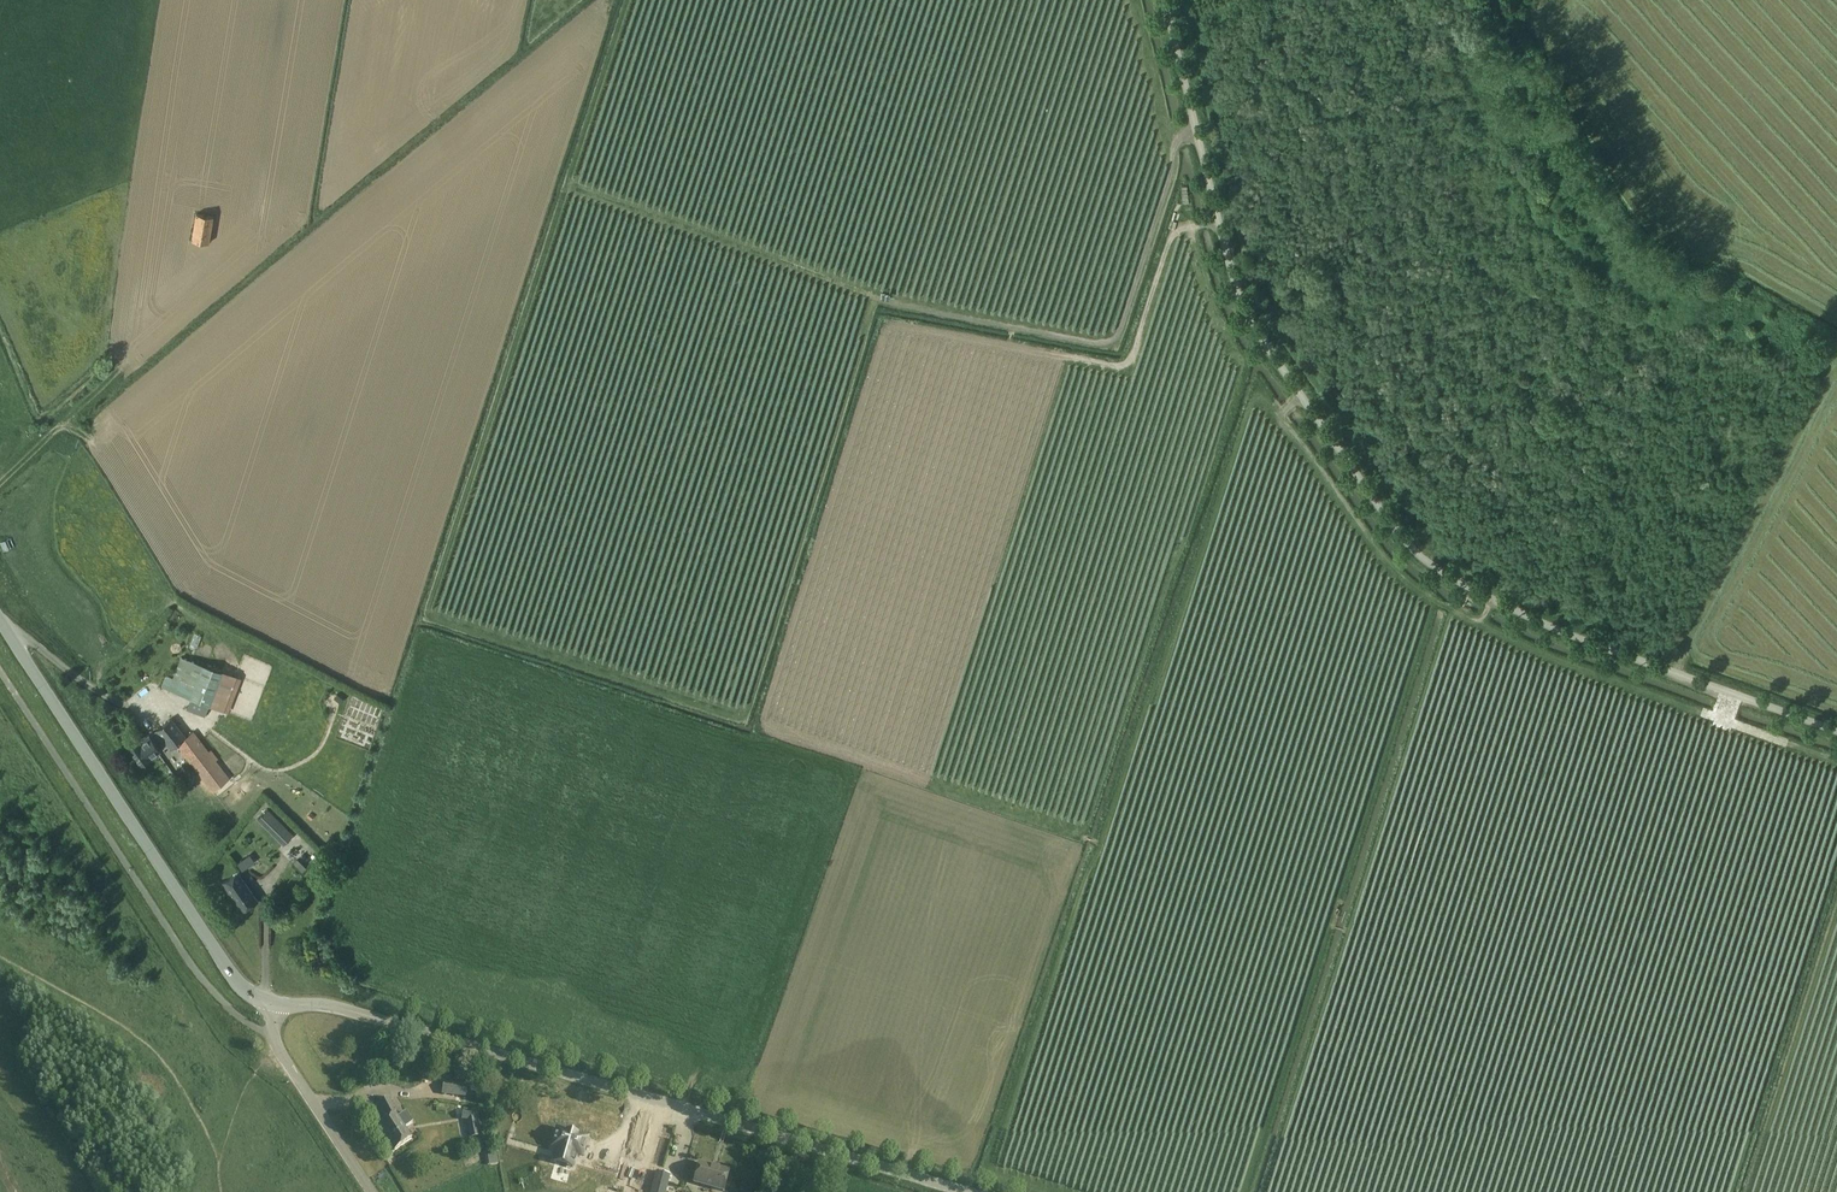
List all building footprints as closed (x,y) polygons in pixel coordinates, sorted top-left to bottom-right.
[(214,216),(196,213),(192,240),(209,243),(214,216)] [(222,672),(181,656),(173,678),(165,675),(161,687),(191,698),(187,709),(205,716),(209,706),(224,711),(237,676),(222,670),(222,672)] [(171,719),(156,730),(166,744),(171,750),(177,745),(212,792),(230,778),(194,732),(186,739),(171,719)] [(166,744),(156,730),(129,749),(140,764),(159,750),(159,749),(166,744)] [(257,819),(283,845),(294,835),(268,809),(257,819)] [(243,870),(257,861),(252,854),(238,862),(243,870)] [(297,859),(293,863),(302,872),(306,868),(297,859)] [(258,901),(238,872),(222,884),(242,912),(258,901)] [(442,1094),(466,1097),(467,1084),(444,1081),(442,1094)] [(378,1126),(394,1150),(411,1139),(404,1128),(413,1122),(405,1111),(397,1117),(396,1116),(398,1114),(389,1097),(378,1103),(387,1120),(378,1126)] [(470,1116),(474,1137),(481,1136),(476,1111),(463,1109),(462,1115),(470,1116)] [(557,1130),(552,1147),(557,1148),(553,1161),(573,1167),(576,1154),(581,1156),(586,1139),(576,1136),(576,1135),(568,1133),(567,1133),(557,1130)] [(502,1181),(511,1180),(506,1149),(484,1152),(486,1165),(499,1163),(502,1181)] [(729,1171),(700,1163),(694,1183),(723,1191),(729,1171)] [(652,1191),(665,1191),(670,1176),(657,1172),(652,1191)] [(632,1177),(618,1173),(616,1180),(630,1184),(632,1177)]
